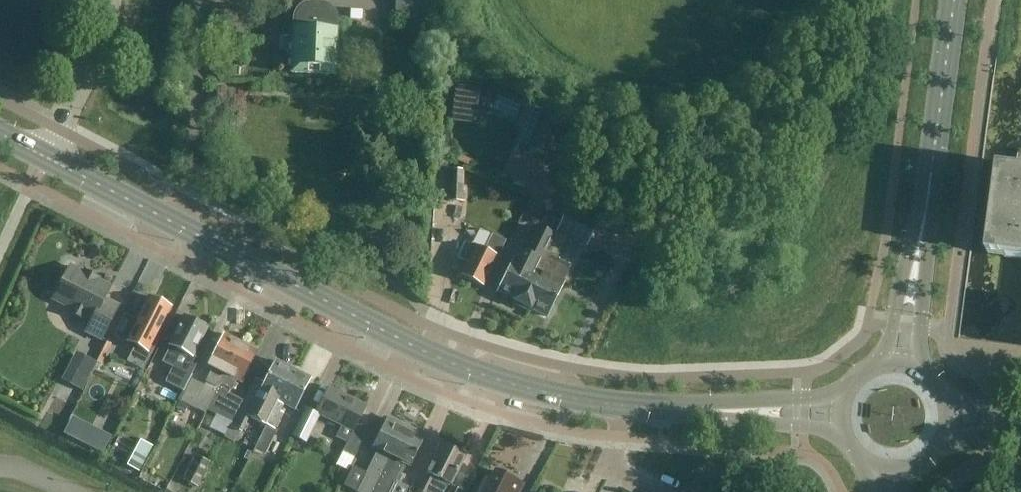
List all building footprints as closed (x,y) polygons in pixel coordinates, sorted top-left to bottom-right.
[(394,17),(409,17),(409,13),(431,14),(432,0),(395,0),(394,17)] [(294,15),(293,17),(293,28),(291,73),(335,75),(337,30),(337,17),(336,15),(336,13),(334,11),(333,9),(332,8),(330,6),(328,5),(326,4),(324,3),(322,3),(308,3),(306,3),(304,4),(302,5),(300,6),(298,7),(297,9),(295,11),(295,13),(294,15)] [(530,107),(523,124),(536,130),(528,149),(546,157),(560,122),(561,120),(560,119),(530,107)] [(1016,170),(1000,168),(989,255),(1020,259),(1020,171),(1016,170)] [(438,201),(443,201),(463,201),(464,170),(439,169),(438,201)] [(568,207),(561,220),(553,236),(538,267),(542,269),(541,272),(543,273),(534,293),(537,295),(531,310),(547,317),(563,283),(562,282),(570,266),(556,260),(567,238),(586,247),(598,221),(568,207)] [(518,250),(497,293),(513,301),(512,304),(529,312),(531,310),(537,295),(534,293),(543,273),(541,272),(542,269),(538,267),(553,236),(536,228),(524,253),(518,250)] [(462,276),(467,281),(472,281),(483,286),(487,278),(505,241),(492,235),(485,250),(472,243),(464,260),(467,262),(461,275),(462,276)] [(92,319),(86,332),(101,340),(118,307),(104,300),(111,287),(70,266),(53,299),(72,309),(69,313),(83,319),(85,315),(92,319)] [(136,345),(131,354),(126,363),(143,372),(159,341),(155,339),(171,307),(151,297),(142,313),(140,314),(137,321),(138,322),(128,341),(136,345)] [(187,318),(184,317),(161,362),(172,368),(165,382),(183,391),(192,373),(198,361),(193,358),(199,346),(198,346),(207,328),(197,323),(198,321),(189,316),(187,318)] [(191,379),(180,401),(176,409),(185,414),(189,406),(205,414),(207,410),(241,342),(224,334),(208,366),(213,368),(206,382),(206,383),(205,386),(191,379)] [(258,351),(241,342),(207,410),(232,422),(243,401),(230,394),(237,381),(241,383),(258,351)] [(264,428),(267,422),(293,369),(275,361),(263,387),(254,382),(226,437),(236,442),(247,419),(264,428)] [(269,441),(276,426),(283,413),(280,412),(284,405),(295,411),(311,378),(293,369),(267,422),(264,428),(260,436),(269,441)] [(329,388),(316,414),(306,409),(292,437),(305,443),(319,416),(342,427),(337,438),(347,443),(336,466),(347,472),(368,431),(357,426),(367,407),(329,388)] [(406,426),(395,421),(391,421),(386,419),(372,447),(378,450),(357,491),(374,491),(406,426)] [(406,426),(374,491),(390,491),(395,482),(399,484),(403,477),(395,473),(401,461),(410,466),(424,438),(420,436),(418,432),(406,426)] [(126,465),(139,471),(153,446),(140,439),(126,465)] [(441,444),(419,487),(428,491),(430,491),(437,479),(450,485),(465,456),(441,444)] [(192,464),(183,480),(194,487),(208,464),(195,457),(192,463),(192,464)] [(518,490),(517,489),(520,484),(495,471),(490,481),(485,478),(479,491),(476,489),(475,491),(517,491),(518,490)] [(217,488),(211,485),(215,475),(208,472),(198,491),(215,491),(217,488)]
